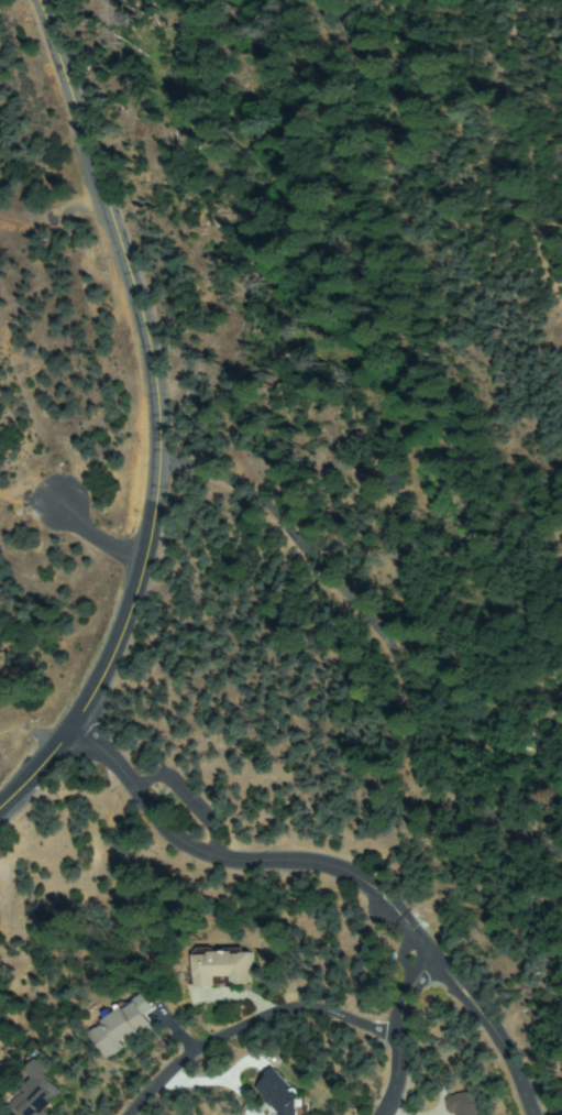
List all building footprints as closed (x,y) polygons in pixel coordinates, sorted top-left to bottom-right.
[(192,983),(197,947),(253,953),(250,982),(214,977),(213,985),(192,983)] [(123,1050),(106,1058),(92,1030),(107,1024),(103,1015),(146,994),(154,1009),(144,1015),(151,1028),(119,1042),(123,1050)] [(44,1109),(49,1114),(23,1114),(12,1102),(37,1081),(29,1070),(41,1060),(33,1051),(37,1048),(55,1069),(46,1076),(62,1094),(44,1109)] [(298,1089),(299,1114),(280,1114),(279,1104),(266,1105),(265,1073),(285,1073),(285,1089),(298,1089)] [(478,1091),(485,1114),(460,1114),(459,1111),(452,1113),(448,1100),(478,1091)]
